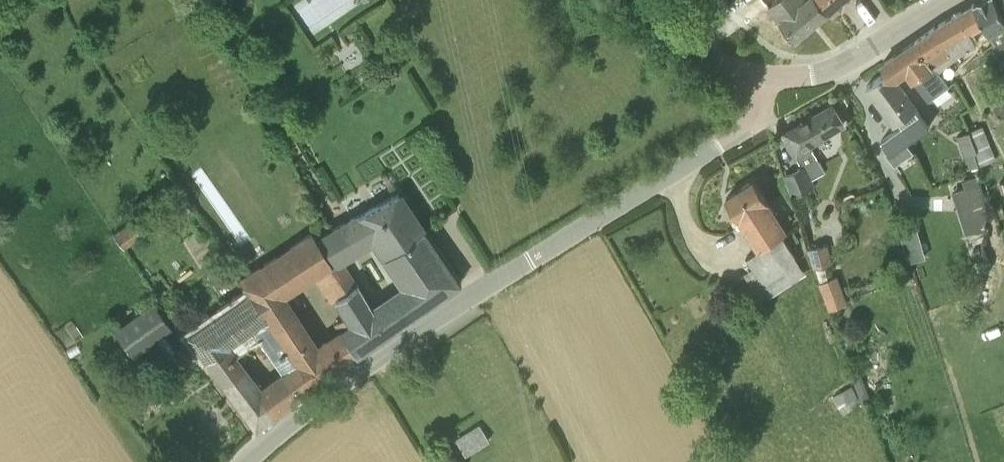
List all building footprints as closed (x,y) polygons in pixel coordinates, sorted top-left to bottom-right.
[(769,3),(782,19),(781,20),(795,37),(811,25),(828,10),(821,0),(774,0),(769,3)] [(828,10),(832,15),(840,8),(836,4),(841,0),(821,0),(828,10)] [(986,50),(991,60),(1003,54),(1003,13),(997,0),(980,0),(975,3),(971,5),(982,23),(993,44),(986,50)] [(948,83),(953,79),(944,67),(958,57),(956,55),(976,42),(982,52),(986,50),(993,44),(982,23),(971,5),(934,27),(915,41),(935,64),(948,83)] [(887,70),(889,69),(896,79),(907,71),(928,99),(949,85),(948,83),(935,64),(915,41),(882,63),(883,64),(887,70)] [(916,107),(896,79),(889,69),(887,70),(868,85),(895,123),(916,107)] [(825,172),(813,150),(809,143),(844,122),(833,105),(789,131),(795,143),(790,145),(798,159),(803,167),(811,180),(812,180),(825,172)] [(989,147),(981,126),(958,134),(965,154),(989,147)] [(993,159),(989,147),(965,154),(969,169),(993,159)] [(792,195),(815,185),(812,180),(811,180),(803,167),(784,175),(792,195)] [(772,295),(806,273),(799,261),(783,233),(787,231),(754,179),(727,197),(759,248),(747,255),(754,266),(744,272),(755,289),(765,283),(772,295)] [(987,215),(977,182),(956,189),(967,221),(987,215)] [(178,220),(191,210),(177,190),(163,199),(178,220)] [(314,236),(330,261),(373,235),(408,287),(387,301),(400,322),(458,281),(423,229),(423,228),(398,191),(358,215),(355,212),(314,236)] [(131,245),(142,229),(129,220),(118,235),(131,245)] [(913,260),(930,255),(921,225),(904,231),(913,260)] [(239,279),(248,292),(311,385),(342,363),(326,341),(315,349),(279,295),(313,272),(332,301),(335,299),(338,304),(353,295),(346,284),(330,261),(314,236),(314,237),(311,232),(260,266),(259,265),(239,279)] [(833,262),(827,243),(810,247),(815,266),(833,262)] [(847,303),(836,274),(818,281),(829,310),(847,303)] [(353,295),(338,304),(352,324),(341,332),(356,354),(386,332),(356,283),(356,284),(353,279),(346,284),(353,295)] [(288,403),(311,385),(248,292),(187,335),(204,358),(223,344),(251,324),(284,372),(271,382),(288,403)] [(132,356),(170,328),(151,300),(113,329),(132,356)] [(223,344),(204,358),(255,427),(274,413),(223,344)] [(864,375),(857,378),(865,400),(872,397),(864,375)] [(844,410),(865,402),(858,384),(837,391),(844,410)] [(478,426),(455,440),(463,453),(486,439),(478,426)]
